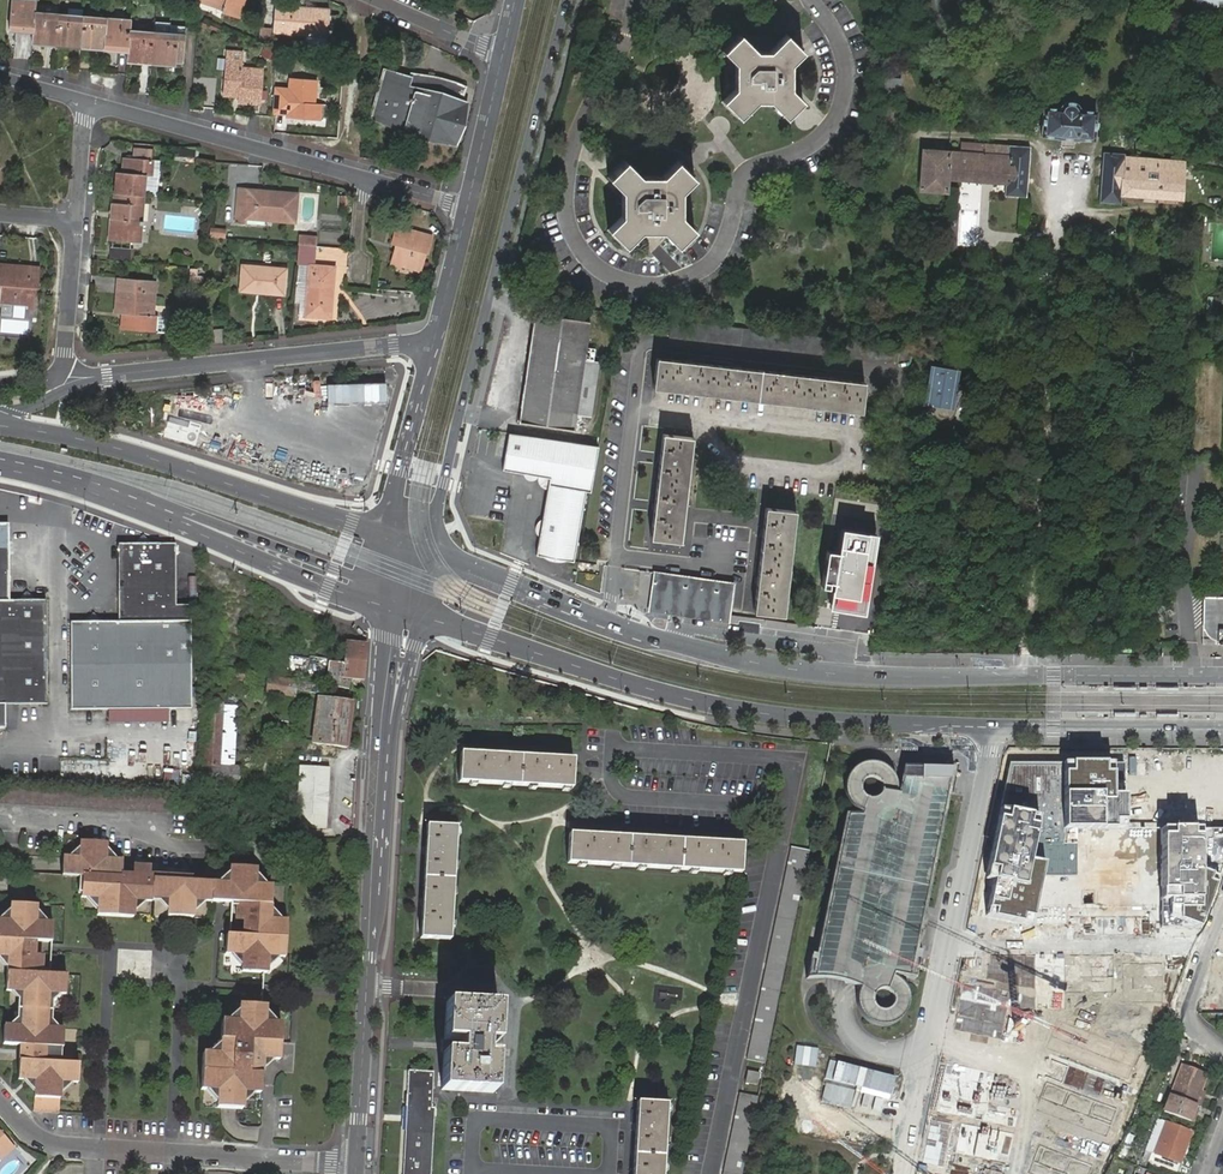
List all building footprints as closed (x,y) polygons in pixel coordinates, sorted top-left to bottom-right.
[(36,14),(37,1),(13,0),(11,29),(35,31),(36,14)] [(204,5),(226,12),(225,15),(242,20),(249,0),(206,0),(204,5)] [(945,11),(942,0),(933,0),(927,1),(931,15),(945,11)] [(1194,11),(1216,9),(1215,5),(1222,4),(1222,0),(1193,0),(1194,11)] [(304,33),(328,35),(329,17),(309,15),(309,10),(278,8),(276,34),(304,36),(304,33)] [(58,44),(60,16),(36,14),(35,31),(34,42),(58,44)] [(81,45),(84,18),(60,16),(58,44),(81,45)] [(108,19),(84,18),(81,45),(105,47),(108,19)] [(131,29),(132,21),(108,19),(105,47),(129,49),(131,29)] [(262,28),(261,40),(270,41),(271,28),(262,28)] [(153,61),(156,32),(131,29),(129,49),(129,59),(153,61)] [(187,34),(156,32),(153,61),(177,63),(178,60),(185,61),(187,34)] [(724,50),(736,62),(743,69),(744,77),(736,85),(723,98),(741,116),(757,99),(773,99),(790,116),(806,98),(795,86),(787,79),(787,69),(793,62),(805,51),(787,34),(770,50),(758,50),(741,33),(724,50)] [(228,60),(225,93),(240,94),(239,101),(263,103),(266,70),(244,68),(245,61),(228,60)] [(380,108),(378,119),(406,127),(406,128),(420,132),(420,133),(431,137),(442,139),(442,138),(455,141),(466,103),(454,100),(454,99),(442,95),(431,93),(430,94),(409,88),(406,95),(396,92),(401,76),(387,72),(377,107),(380,108)] [(406,95),(409,88),(411,79),(401,76),(396,92),(406,95)] [(291,78),(287,116),(319,119),(321,104),(313,104),(315,81),(291,78)] [(1198,95),(1199,108),(1218,107),(1218,94),(1198,95)] [(1062,140),(1074,141),(1079,141),(1079,140),(1095,141),(1097,112),(1079,111),(1079,109),(1078,108),(1078,106),(1076,104),(1072,102),(1070,102),(1067,102),(1063,105),(1062,106),(1061,109),(1044,108),(1042,137),(1057,138),(1057,139),(1062,140)] [(1074,148),(1074,141),(1062,140),(1061,147),(1074,148)] [(1007,180),(1006,193),(1006,196),(1028,198),(1031,148),(963,143),(962,153),(925,150),(921,189),(947,192),(948,187),(949,175),(1007,180)] [(1103,152),(1100,202),(1121,204),(1122,194),(1181,198),(1185,162),(1125,158),(1126,154),(1103,152)] [(120,173),(118,195),(145,197),(147,176),(153,177),(154,160),(126,158),(125,173),(120,173)] [(611,179),(624,192),(632,199),(632,208),(624,216),(611,228),(629,246),(643,232),(664,231),(679,246),(696,229),(683,215),(676,208),(676,197),(682,191),(697,177),(679,161),(665,175),(643,175),(629,161),(611,179)] [(948,187),(1006,193),(1007,180),(949,175),(948,187)] [(248,219),(261,221),(264,193),(250,192),(248,219)] [(297,224),(299,197),(264,193),(261,221),(297,224)] [(145,197),(118,195),(117,202),(115,202),(112,239),(141,242),(145,197)] [(395,224),(395,227),(430,238),(431,235),(395,224)] [(396,245),(391,261),(418,270),(423,254),(426,255),(430,238),(395,227),(390,243),(396,245)] [(109,258),(132,259),(133,248),(110,247),(109,258)] [(418,270),(391,261),(390,265),(417,273),(418,270)] [(36,298),(37,288),(40,288),(41,267),(30,266),(31,268),(3,266),(4,264),(0,264),(0,295),(2,295),(36,298)] [(245,266),(243,290),(285,294),(287,270),(245,266)] [(312,266),(308,316),(332,318),(337,268),(312,266)] [(122,329),(125,329),(128,291),(120,291),(117,313),(124,314),(122,329)] [(128,291),(125,329),(150,331),(153,294),(128,291)] [(376,293),(376,316),(402,317),(403,293),(376,293)] [(36,307),(36,298),(2,295),(2,304),(36,307)] [(536,313),(519,421),(573,430),(585,357),(594,359),(596,349),(587,347),(591,322),(536,313)] [(895,362),(897,344),(848,339),(671,320),(669,337),(895,362)] [(657,358),(654,388),(861,411),(865,381),(657,358)] [(960,371),(930,367),(925,406),(954,410),(960,371)] [(162,435),(224,454),(240,404),(178,385),(162,435)] [(662,433),(650,538),(680,541),(691,437),(662,433)] [(598,447),(509,434),(502,470),(549,478),(536,555),(573,562),(586,492),(590,492),(598,447)] [(766,506),(753,611),(783,615),(796,509),(766,506)] [(10,601),(9,525),(0,525),(0,601),(10,601)] [(841,528),(829,609),(865,614),(877,534),(841,528)] [(143,537),(134,546),(153,546),(143,537)] [(119,622),(121,622),(190,622),(190,607),(176,607),(176,549),(176,546),(153,546),(134,546),(118,546),(119,622)] [(650,604),(679,608),(679,612),(700,610),(729,614),(733,583),(703,579),(682,577),(654,573),(650,604)] [(17,601),(37,601),(27,591),(17,601)] [(1203,596),(1202,625),(1206,625),(1206,626),(1206,628),(1207,630),(1208,632),(1210,635),(1211,635),(1213,636),(1215,637),(1217,637),(1217,642),(1222,643),(1222,597),(1203,596)] [(17,601),(10,601),(0,601),(0,729),(12,729),(12,705),(22,705),(48,705),(47,622),(47,601),(37,601),(17,601)] [(800,616),(813,617),(814,603),(802,601),(800,616)] [(85,623),(102,623),(93,614),(85,623)] [(71,623),(71,626),(72,711),(191,709),(190,622),(121,622),(119,622),(119,623),(102,623),(85,623),(71,623)] [(363,678),(367,645),(362,644),(347,643),(344,662),(344,663),(343,674),(343,676),(353,677),(363,678)] [(289,654),(287,662),(299,664),(300,656),(289,654)] [(353,690),(353,677),(343,676),(343,674),(344,663),(330,661),(327,685),(353,690)] [(236,671),(235,680),(251,681),(252,673),(236,671)] [(267,690),(294,695),(297,682),(271,677),(267,690)] [(298,681),(297,687),(318,691),(320,685),(298,681)] [(208,703),(205,765),(204,784),(241,786),(242,764),(235,764),(238,705),(223,704),(224,695),(209,694),(208,703)] [(320,698),(314,743),(348,747),(353,703),(320,698)] [(459,753),(458,783),(571,789),(573,759),(459,753)] [(857,812),(842,811),(814,953),(810,952),(804,979),(809,978),(816,977),(823,977),(838,979),(843,980),(849,982),(853,983),(858,986),(856,991),(855,997),(856,1005),(858,1011),(861,1015),(865,1020),(871,1022),(876,1024),(881,1024),(886,1024),(890,1022),(896,1019),(899,1016),(902,1012),(904,1006),(905,999),(905,994),(903,988),(900,984),(897,980),(894,978),(889,975),(889,972),(914,978),(920,950),(910,948),(949,765),(925,765),(883,765),(876,762),(871,761),(866,761),(861,762),(857,764),(851,768),(848,772),(845,776),(843,780),(842,785),(842,790),(843,794),(845,799),(848,804),(851,808),(857,812)] [(1125,763),(1010,763),(984,880),(994,882),(986,916),(1032,925),(1042,877),(1076,878),(1075,828),(1125,829),(1125,763)] [(327,828),(330,767),(301,766),(298,826),(327,828)] [(177,785),(178,768),(163,767),(162,784),(177,785)] [(426,826),(420,938),(449,940),(455,828),(426,826)] [(1160,829),(1160,927),(1197,927),(1222,858),(1222,829),(1160,829)] [(569,834),(567,862),(740,874),(742,844),(569,834)] [(85,859),(71,858),(68,858),(67,876),(86,877),(85,895),(89,896),(103,897),(103,911),(103,915),(138,916),(138,912),(139,899),(151,900),(155,900),(155,886),(126,885),(127,874),(127,862),(122,862),(108,861),(109,848),(109,843),(86,842),(86,846),(85,859)] [(86,846),(71,858),(85,859),(86,846)] [(789,942),(809,851),(790,847),(747,1061),(765,1063),(774,1022),(784,967),(789,942)] [(122,862),(109,848),(108,861),(122,862)] [(256,936),(245,935),(231,935),(230,954),(235,954),(243,954),(243,965),(243,971),(267,972),(267,967),(268,956),(280,956),(285,956),(286,919),(282,919),(269,919),(269,906),(270,886),(267,886),(261,885),(254,885),(254,872),(254,869),(229,867),(229,873),(228,878),(228,884),(228,903),(237,904),(257,905),(256,936)] [(139,874),(127,874),(126,885),(155,886),(155,881),(168,882),(193,883),(193,878),(151,877),(151,869),(139,868),(139,874)] [(267,886),(254,872),(254,885),(261,885),(267,886)] [(155,881),(155,886),(155,900),(159,900),(167,900),(168,882),(155,881)] [(216,884),(193,883),(168,882),(167,900),(173,901),(172,910),(172,915),(198,915),(198,911),(198,902),(211,903),(215,903),(216,884)] [(215,903),(228,903),(228,884),(221,884),(216,884),(215,903)] [(103,897),(89,896),(103,911),(103,897)] [(138,912),(151,900),(139,899),(138,912)] [(167,900),(159,900),(172,910),(173,901),(167,900)] [(198,911),(211,903),(198,902),(198,911)] [(36,940),(55,941),(56,922),(51,922),(39,921),(39,915),(39,909),(39,904),(14,903),(13,908),(12,919),(0,919),(0,957),(11,957),(24,958),(24,944),(17,943),(17,940),(36,940)] [(246,921),(245,935),(256,936),(257,905),(237,904),(236,920),(236,921),(246,921)] [(282,919),(269,906),(269,919),(282,919)] [(0,919),(12,919),(13,908),(0,919)] [(51,922),(39,909),(39,915),(39,921),(51,922)] [(11,967),(11,972),(35,973),(46,973),(46,968),(46,959),(35,959),(36,940),(17,940),(17,943),(24,944),(24,958),(11,957),(11,962),(11,967)] [(243,954),(235,954),(243,965),(243,954)] [(267,967),(280,956),(268,956),(267,967)] [(11,967),(11,962),(11,957),(0,957),(0,959),(11,967)] [(23,1045),(49,1046),(67,1047),(68,1028),(65,1027),(50,1027),(51,993),(67,993),(70,994),(70,974),(46,973),(35,973),(11,972),(10,991),(13,992),(26,992),(25,1026),(11,1026),(9,1025),(8,1044),(23,1045)] [(26,992),(13,992),(11,1026),(25,1026),(26,992)] [(65,1027),(67,993),(51,993),(50,1027),(65,1027)] [(446,1002),(441,1089),(493,1093),(495,1055),(484,1054),(485,1041),(496,1042),(498,1005),(446,1002)] [(240,1021),(226,1020),(223,1020),(221,1053),(203,1052),(202,1087),(206,1088),(219,1089),(218,1099),(218,1104),(241,1106),(242,1100),(242,1090),(256,1091),(261,1091),(262,1068),(263,1039),(279,1040),(280,1023),(275,1023),(264,1022),(264,1008),(264,1004),(241,1003),(241,1007),(240,1021)] [(241,1007),(226,1020),(240,1021),(241,1007)] [(275,1023),(264,1008),(264,1022),(275,1023)] [(1185,1035),(1182,1044),(1190,1047),(1193,1038),(1185,1035)] [(279,1056),(279,1040),(263,1039),(262,1068),(274,1056),(279,1056)] [(41,1063),(49,1063),(49,1046),(23,1045),(22,1062),(30,1062),(41,1063)] [(1205,1087),(1208,1089),(1214,1071),(1190,1061),(1174,1102),(1197,1111),(1202,1113),(1206,1104),(1200,1102),(1205,1087)] [(81,1064),(49,1063),(41,1063),(30,1062),(22,1062),(22,1078),(37,1079),(36,1110),(62,1112),(63,1094),(63,1080),(75,1081),(80,1081),(81,1064)] [(402,1173),(427,1173),(432,1072),(407,1071),(402,1173)] [(968,1071),(957,1117),(1003,1127),(1013,1081),(968,1071)] [(749,1073),(747,1083),(758,1085),(760,1075),(749,1073)] [(63,1094),(75,1081),(63,1080),(63,1094)] [(1211,1090),(1208,1089),(1205,1087),(1200,1102),(1206,1104),(1211,1090)] [(219,1089),(206,1088),(218,1099),(219,1089)] [(242,1100),(256,1091),(242,1090),(242,1100)] [(759,1097),(740,1094),(724,1173),(744,1173),(759,1097)] [(632,1173),(662,1173),(667,1103),(637,1101),(632,1173)] [(1069,1112),(1089,1114),(1090,1103),(1070,1101),(1069,1112)] [(1183,1143),(1192,1146),(1198,1129),(1173,1120),(1162,1151),(1169,1154),(1178,1158),(1183,1143)] [(1,1158),(16,1145),(0,1127),(0,1156),(1,1158)] [(1020,1153),(1022,1145),(1004,1142),(1002,1150),(1020,1153)] [(1184,1169),(1192,1146),(1183,1143),(1178,1158),(1169,1154),(1166,1162),(1184,1169)] [(1040,1144),(1029,1173),(1032,1173),(1089,1173),(1092,1164),(1040,1144)]
